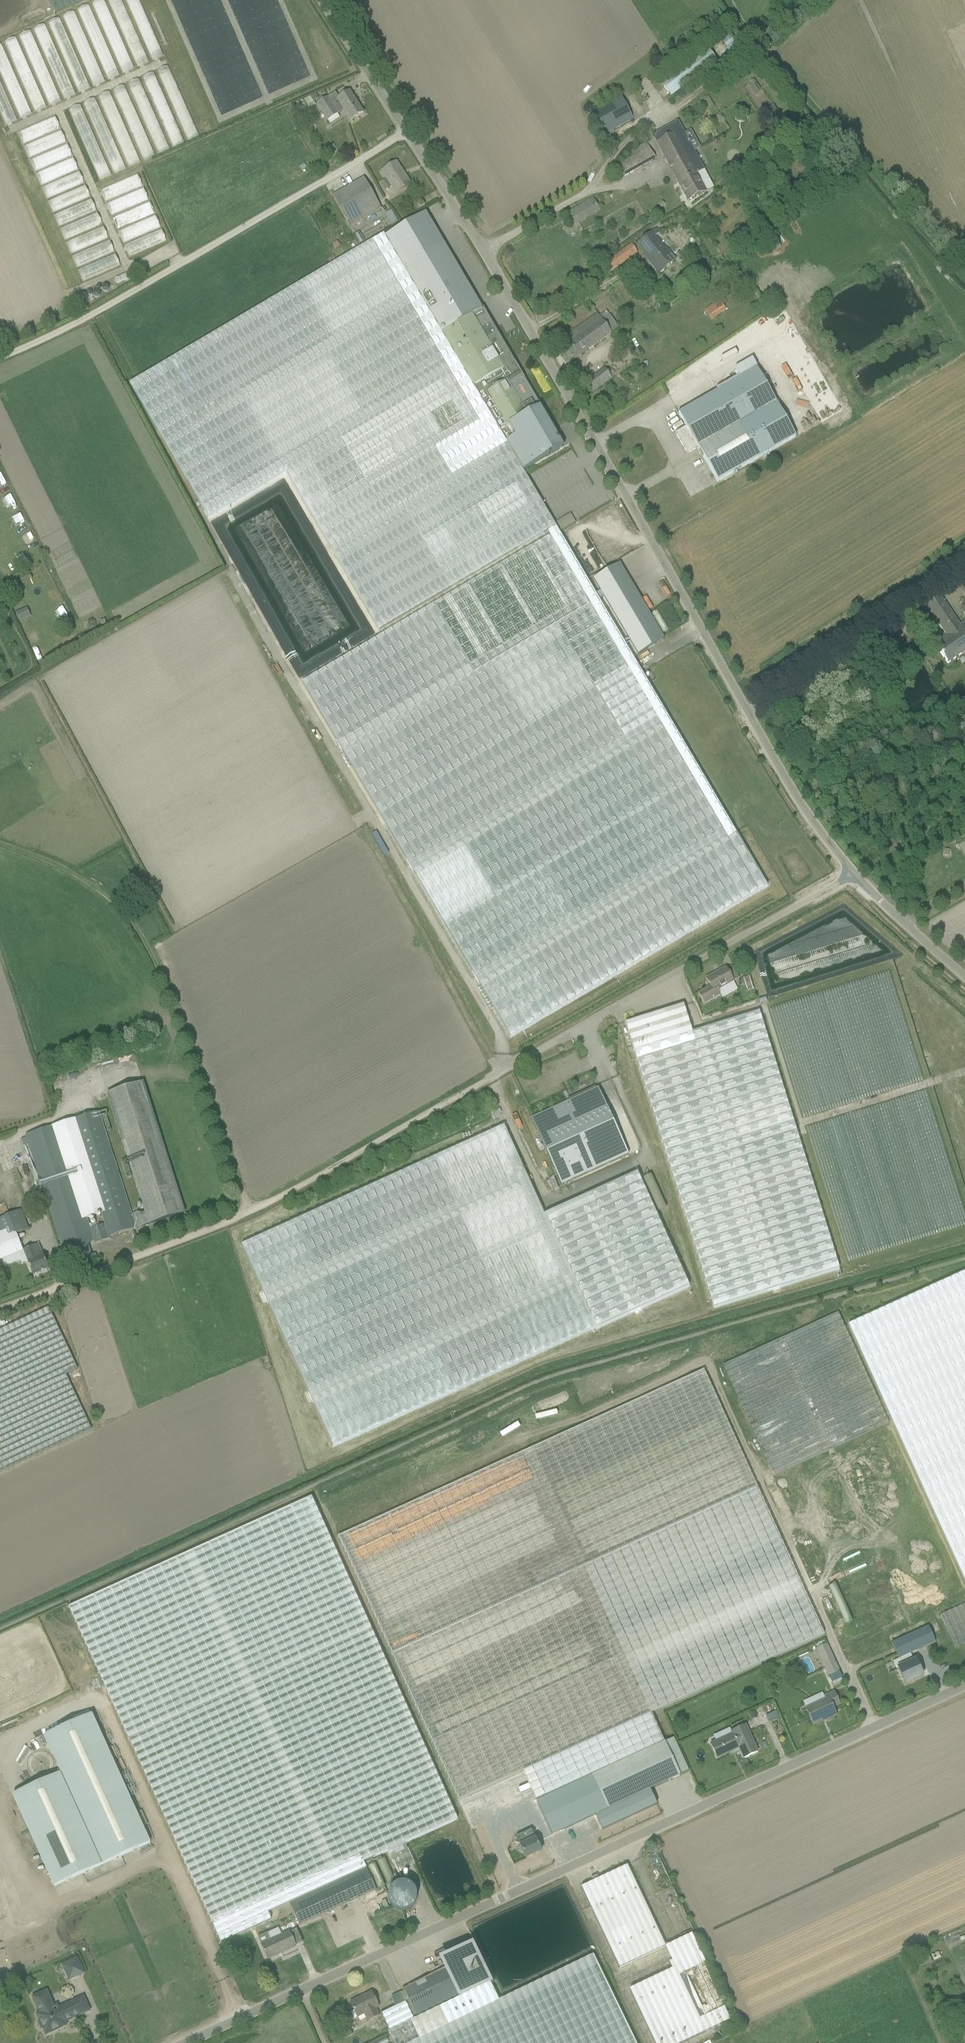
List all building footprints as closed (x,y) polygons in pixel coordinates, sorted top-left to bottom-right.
[(55,14),(86,0),(49,0),(55,14)] [(123,73),(133,69),(103,0),(101,0),(92,4),(123,73)] [(137,67),(148,62),(121,0),(108,0),(137,67)] [(152,60),(162,56),(138,0),(126,0),(152,60)] [(78,10),(108,80),(118,75),(88,6),(78,10)] [(63,17),(93,86),(104,82),(73,12),(63,17)] [(49,23),(79,93),(89,88),(59,19),(49,23)] [(34,30),(64,99),(74,95),(44,25),(34,30)] [(19,36),(50,106),(60,101),(30,32),(19,36)] [(5,43),(35,112),(45,108),(15,38),(5,43)] [(20,119),(31,114),(0,45),(0,72),(20,119)] [(671,98),(717,64),(706,48),(660,82),(671,98)] [(156,72),(186,142),(197,137),(166,68),(156,72)] [(142,79),(172,148),(182,144),(152,74),(142,79)] [(127,85),(158,154),(168,150),(138,80),(127,85)] [(5,125),(16,121),(0,84),(0,113),(5,125)] [(113,91),(143,161),(154,156),(123,87),(113,91)] [(99,98),(129,167),(139,163),(109,93),(99,98)] [(364,113),(350,93),(337,101),(337,100),(331,104),(327,98),(316,105),(327,122),(344,111),(351,122),(364,113)] [(633,119),(620,95),(589,113),(602,136),(633,119)] [(85,104),(115,174),(125,169),(95,100),(85,104)] [(70,110),(100,180),(110,176),(80,106),(70,110)] [(18,133),(22,144),(59,129),(55,118),(18,133)] [(677,123),(661,131),(652,136),(668,165),(693,152),(682,132),(677,123)] [(24,147),(29,158),(65,142),(61,131),(24,147)] [(623,177),(632,172),(655,159),(646,143),(629,153),(631,157),(616,166),(623,177)] [(30,161),(35,172),(72,156),(67,145),(30,161)] [(693,152),(668,165),(688,202),(707,192),(697,175),(704,171),(693,152)] [(36,174),(41,185),(78,170),(73,159),(36,174)] [(396,194),(402,190),(410,185),(410,184),(409,185),(401,173),(402,173),(396,163),(382,173),(396,194)] [(42,188),(47,199),(84,183),(79,172),(42,188)] [(100,191),(105,202),(141,186),(137,175),(100,191)] [(351,227),(381,210),(364,179),(334,197),(351,227)] [(48,202),(53,213),(90,197),(85,186),(48,202)] [(106,205),(111,216),(147,200),(143,189),(106,205)] [(425,206),(421,199),(417,202),(421,208),(425,206)] [(592,199),(566,213),(572,226),(598,212),(592,199)] [(54,216),(59,227),(96,211),(91,200),(54,216)] [(112,219),(117,230),(153,214),(149,203),(112,219)] [(657,218),(661,211),(656,208),(652,214),(657,218)] [(391,227),(398,223),(391,211),(384,215),(391,227)] [(60,229),(65,240),(102,225),(97,214),(60,229)] [(523,471),(551,455),(564,447),(515,364),(483,309),(482,310),(479,305),(480,305),(455,263),(454,263),(438,235),(427,241),(422,231),(432,225),(425,214),(386,237),(474,388),(507,444),(511,451),(523,471)] [(118,232),(123,243),(160,227),(155,217),(118,232)] [(66,243),(71,254),(108,238),(103,227),(66,243)] [(647,261),(659,275),(670,266),(670,265),(676,260),(667,249),(666,250),(655,237),(661,233),(657,229),(637,245),(646,255),(648,253),(652,258),(647,261)] [(124,246),(129,257),(166,241),(161,230),(124,246)] [(359,232),(352,237),(357,247),(365,242),(359,232)] [(263,307),(130,385),(208,518),(285,472),(330,549),(379,632),(548,533),(556,528),(558,528),(549,513),(523,471),(511,451),(507,444),(474,388),(386,237),(384,235),(331,266),(262,306),(263,307)] [(72,257),(77,268),(114,252),(109,241),(72,257)] [(631,245),(603,266),(609,274),(637,253),(631,245)] [(78,271),(83,282),(120,266),(115,255),(78,271)] [(648,294),(653,302),(659,298),(654,290),(648,294)] [(661,311),(670,304),(665,298),(656,306),(661,311)] [(719,301),(705,310),(712,320),(726,311),(719,301)] [(611,335),(610,334),(602,322),(597,315),(563,339),(567,345),(559,351),(568,364),(611,335)] [(756,369),(687,409),(678,414),(686,427),(675,434),(687,454),(698,448),(703,457),(717,482),(795,438),(756,369)] [(591,395),(598,390),(592,382),(585,387),(591,395)] [(575,524),(570,515),(556,523),(561,532),(575,524)] [(548,533),(550,537),(363,646),(302,683),(379,814),(510,1038),(767,887),(635,663),(556,528),(548,533)] [(655,645),(652,640),(656,637),(661,635),(620,565),(593,581),(600,592),(597,594),(600,600),(603,598),(637,656),(655,645)] [(948,664),(964,652),(964,624),(964,623),(960,626),(940,596),(926,606),(946,636),(934,644),(948,664)] [(55,621),(69,615),(66,606),(52,612),(55,621)] [(19,623),(27,619),(23,610),(15,614),(19,623)] [(378,830),(371,834),(383,855),(390,851),(378,830)] [(711,986),(698,994),(704,1005),(721,996),(718,991),(733,983),(725,968),(706,979),(711,986)] [(753,989),(749,977),(743,978),(747,991),(753,989)] [(634,1051),(713,1309),(839,1270),(759,1012),(692,1033),(683,1006),(625,1024),(634,1051)] [(144,1216),(131,1220),(133,1230),(183,1214),(142,1083),(106,1094),(144,1216)] [(598,1089),(531,1120),(561,1187),(628,1156),(598,1089)] [(97,1113),(71,1121),(101,1215),(104,1224),(107,1238),(133,1230),(131,1220),(97,1113)] [(86,1219),(101,1215),(71,1121),(56,1126),(86,1219)] [(107,1238),(104,1224),(89,1229),(86,1219),(56,1126),(26,1136),(68,1267),(96,1258),(95,1255),(92,1256),(88,1244),(94,1242),(95,1244),(108,1240),(107,1238)] [(503,1128),(363,1193),(241,1250),(334,1450),(596,1329),(503,1128)] [(689,1287),(636,1173),(544,1216),(597,1330),(689,1287)] [(19,1252),(13,1236),(0,1241),(0,1259),(19,1252)] [(24,1251),(33,1275),(48,1269),(43,1256),(42,1256),(38,1246),(32,1248),(24,1251)] [(848,1326),(964,1583),(964,1273),(848,1326)] [(66,1376),(77,1371),(48,1308),(0,1331),(0,1473),(91,1431),(66,1376)] [(723,1366),(774,1477),(889,1425),(838,1314),(723,1366)] [(704,1368),(339,1534),(458,1801),(521,1772),(540,1811),(546,1824),(551,1834),(551,1835),(595,1815),(602,1830),(657,1805),(650,1790),(607,1810),(606,1808),(592,1777),(664,1743),(651,1714),(669,1705),(824,1635),(704,1368)] [(267,1912),(289,1902),(366,1867),(364,1863),(406,1844),(458,1820),(312,1497),(69,1607),(219,1942),(270,1920),(267,1912)] [(940,1617),(955,1649),(964,1645),(964,1605),(940,1617)] [(899,1659),(910,1654),(935,1643),(925,1620),(888,1636),(899,1659)] [(827,1645),(817,1650),(829,1677),(839,1672),(827,1645)] [(914,1662),(910,1654),(899,1659),(902,1666),(898,1669),(905,1684),(923,1676),(916,1661),(914,1662)] [(805,1710),(813,1725),(826,1719),(827,1720),(836,1716),(832,1708),(840,1704),(834,1692),(824,1697),(826,1700),(805,1710)] [(776,1711),(771,1714),(774,1720),(779,1718),(776,1711)] [(60,1774),(13,1795),(54,1887),(83,1874),(87,1883),(126,1866),(122,1857),(150,1844),(92,1714),(43,1736),(60,1774)] [(733,1736),(717,1742),(712,1745),(717,1756),(738,1746),(743,1759),(757,1752),(745,1726),(731,1732),(733,1736)] [(673,1739),(664,1743),(592,1777),(606,1808),(607,1810),(650,1790),(680,1776),(689,1772),(673,1739)] [(541,1852),(532,1831),(516,1838),(517,1839),(515,1843),(519,1844),(526,1859),(541,1852)] [(387,1854),(393,1872),(411,1866),(405,1848),(394,1852),(387,1854)] [(621,1969),(666,1947),(627,1866),(581,1888),(621,1969)] [(366,1867),(289,1902),(300,1925),(376,1891),(366,1867)] [(412,1890),(390,1879),(378,1901),(400,1912),(412,1890)] [(681,1904),(668,1908),(672,1922),(674,1922),(675,1926),(680,1925),(682,1932),(689,1929),(681,1904)] [(261,1945),(268,1959),(296,1947),(289,1932),(270,1941),(267,1933),(258,1937),(261,1945)] [(481,1987),(463,1950),(442,1959),(447,1969),(460,1997),(481,1987)] [(932,1963),(929,1956),(927,1952),(916,1956),(920,1967),(932,1963)] [(481,1987),(460,1997),(411,2021),(390,2031),(395,2042),(635,2042),(592,1955),(501,2000),(492,1981),(481,1987)] [(61,1962),(66,1980),(84,1974),(78,1956),(61,1962)] [(381,2013),(385,2022),(390,2031),(411,2021),(460,1997),(447,1969),(402,1990),(402,1991),(404,1991),(408,2000),(381,2013)] [(655,2042),(684,2042),(706,2033),(676,1969),(630,1991),(655,2042)] [(49,1996),(47,1991),(33,1998),(40,2013),(37,2015),(40,2021),(38,2021),(42,2030),(43,2029),(46,2035),(57,2030),(64,2027),(66,2026),(65,2023),(89,2011),(83,1998),(58,2009),(57,2006),(54,2007),(49,1996)] [(379,2008),(371,1992),(364,1996),(365,1997),(351,2004),(358,2018),(364,2015),(367,2021),(379,2015),(376,2009),(379,2008)] [(947,2017),(958,2010),(955,2004),(944,2011),(947,2017)]
